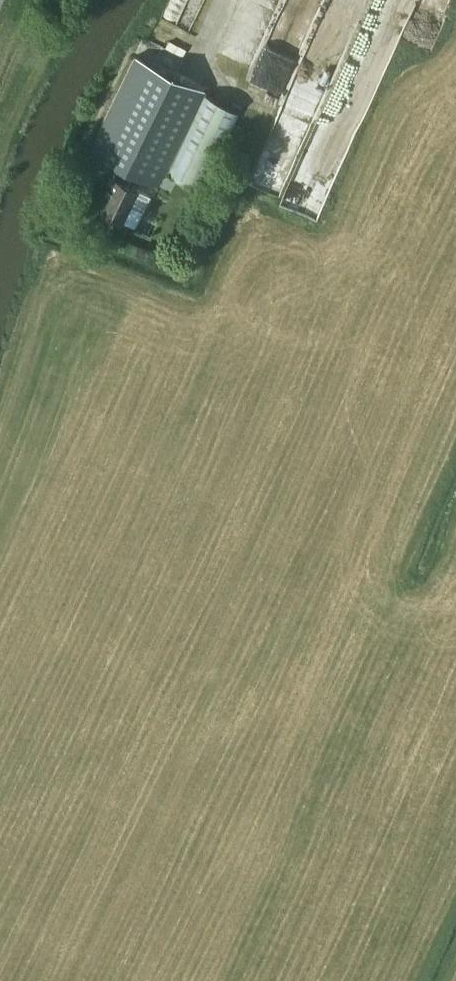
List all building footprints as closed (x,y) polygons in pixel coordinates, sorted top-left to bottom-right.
[(327,0),(290,0),(286,10),(264,2),(265,0),(252,0),(232,58),(258,67),(253,83),(286,94),(282,105),(323,120),(348,47),(315,35),(327,0)] [(204,93),(200,91),(130,54),(126,63),(127,64),(94,130),(99,133),(91,150),(119,163),(112,177),(111,177),(96,208),(121,221),(137,189),(126,184),(133,171),(154,184),(192,107),(195,109),(204,93)] [(204,93),(195,109),(165,171),(202,188),(239,111),(204,93)] [(288,194),(283,204),(319,220),(323,210),(288,194)]
